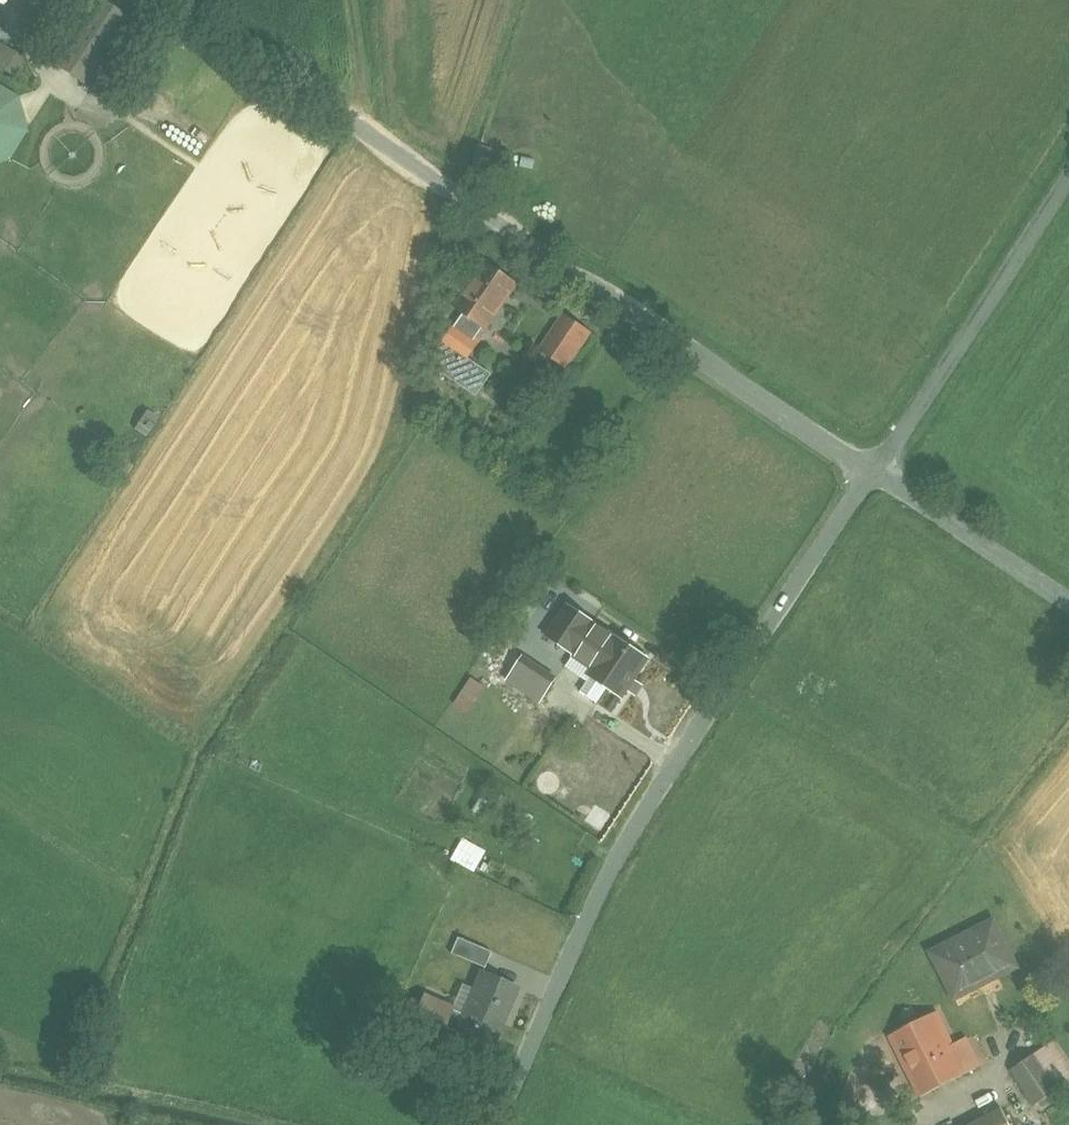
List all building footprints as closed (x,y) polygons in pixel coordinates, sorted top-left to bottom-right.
[(27,18),(45,28),(62,0),(38,0),(27,18)] [(96,0),(90,0),(51,60),(92,87),(133,24),(96,0)] [(15,76),(25,60),(1,45),(0,47),(0,67),(15,76)] [(10,155),(25,127),(16,94),(0,85),(0,158),(10,155)] [(518,281),(488,261),(456,308),(484,326),(486,328),(518,281)] [(464,313),(432,362),(477,392),(489,374),(468,360),(480,340),(476,338),(484,326),(464,313)] [(566,316),(543,349),(569,367),(591,334),(566,316)] [(571,605),(549,637),(574,654),(586,637),(595,624),(596,622),(571,605)] [(618,637),(617,639),(595,624),(586,637),(608,652),(591,677),(622,698),(624,695),(623,694),(634,676),(636,677),(649,658),(618,637)] [(468,873),(481,852),(458,838),(446,859),(468,873)] [(993,922),(933,955),(956,999),(1017,966),(993,922)] [(492,951),(460,937),(453,953),(485,968),(492,951)] [(482,973),(464,1015),(453,1010),(445,1027),(492,1047),(517,988),(482,973)] [(453,1008),(424,994),(409,1028),(439,1041),(445,1027),(453,1010),(453,1008)] [(939,1012),(891,1036),(921,1097),(969,1073),(958,1051),(939,1012)] [(999,1048),(989,1028),(978,1034),(981,1040),(988,1054),(999,1048)] [(981,1040),(958,1051),(968,1071),(991,1060),(988,1054),(981,1040)] [(1012,1070),(1036,1106),(1068,1084),(1068,1060),(1056,1041),(1012,1070)] [(973,1124),(1013,1124),(1004,1109),(973,1124)]
